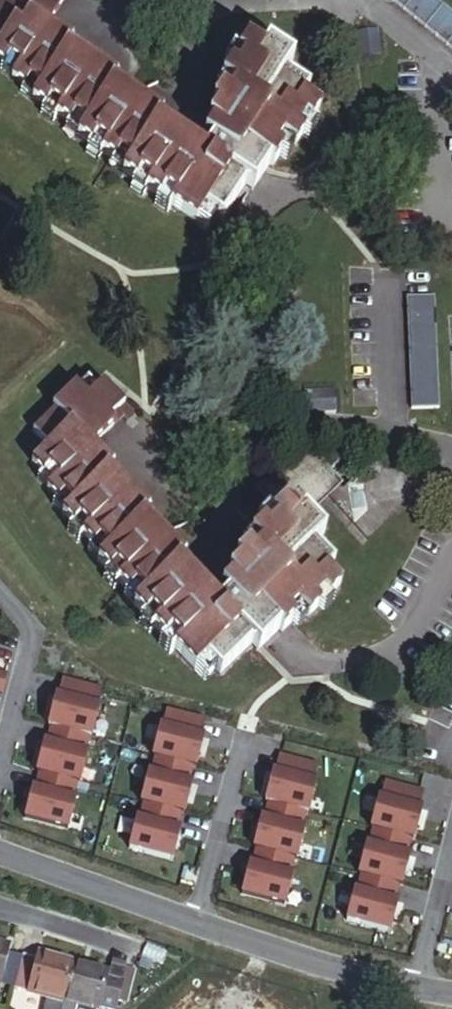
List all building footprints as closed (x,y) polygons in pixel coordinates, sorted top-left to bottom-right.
[(0,2),(0,61),(15,71),(11,78),(36,93),(32,99),(80,131),(77,137),(125,170),(122,176),(194,223),(202,212),(220,224),(243,187),(253,173),(247,170),(254,158),(267,166),(271,169),(287,145),(293,149),(318,112),(301,102),(306,94),(281,79),(289,66),(263,51),(258,59),(242,50),(234,63),(241,67),(235,78),(228,75),(220,88),(232,96),(225,107),(219,104),(211,117),(216,120),(230,129),(215,154),(212,151),(205,162),(156,133),(160,126),(109,96),(113,90),(63,60),(66,53),(35,34),(29,30),(45,6),(38,2),(39,0),(2,0),(0,2)] [(56,0),(39,0),(38,2),(45,6),(29,30),(35,34),(56,0)] [(435,0),(392,0),(391,1),(451,51),(451,14),(435,0)] [(215,154),(230,129),(216,120),(208,133),(217,139),(210,150),(212,151),(215,154)] [(250,191),(267,166),(254,158),(247,170),(253,173),(243,187),(250,191)] [(437,408),(432,295),(404,296),(409,409),(437,408)] [(146,515),(105,474),(110,469),(99,457),(94,462),(78,445),(76,447),(72,442),(78,436),(89,447),(105,434),(99,428),(106,423),(111,427),(121,419),(125,423),(133,415),(101,385),(85,400),(73,387),(52,407),(54,411),(32,431),(47,447),(30,462),(51,484),(45,489),(66,509),(60,515),(101,556),(95,561),(136,603),(131,608),(193,671),(203,662),(217,676),(250,644),(259,635),(255,630),(265,620),(276,631),(279,634),(290,623),(284,618),(295,608),(305,618),(316,608),(311,602),(321,593),(326,598),(337,587),(323,573),(330,567),(310,546),(321,536),(300,515),(335,482),(302,448),(260,490),(279,510),(269,520),(275,526),(264,535),(259,529),(248,540),(259,551),(249,560),(243,555),(233,566),(237,570),(248,581),(227,602),(224,600),(215,608),(175,568),(181,563),(140,521),(146,515)] [(227,602),(248,581),(237,570),(225,580),(233,589),(223,598),(224,600),(227,602)] [(276,631),(265,620),(255,630),(259,635),(250,644),(255,651),(276,631)] [(97,690),(61,681),(57,698),(54,697),(46,727),(49,727),(85,737),(89,738),(96,709),(92,708),(97,690)] [(200,722),(164,712),(159,729),(156,728),(149,758),(151,759),(188,768),(192,769),(199,741),(195,740),(200,722)] [(42,743),(34,773),(37,774),(74,783),(77,784),(85,754),(81,753),(85,737),(49,727),(45,744),(42,743)] [(271,774),(268,773),(261,803),(264,804),(301,814),(304,814),(311,784),(308,784),(313,767),(275,758),(271,774)] [(144,775),(137,805),(139,805),(177,815),(180,816),(187,785),(184,784),(188,768),(151,759),(147,775),(144,775)] [(74,783),(37,774),(33,790),(30,789),(22,820),(65,831),(73,800),(70,800),(74,783)] [(376,801),(373,800),(366,830),(369,831),(406,840),(409,841),(416,811),(414,810),(418,794),(381,785),(376,801)] [(301,814),(264,804),(259,820),(256,820),(249,849),(292,860),(300,831),(297,830),(301,814)] [(177,815),(139,805),(135,822),(132,821),(124,852),(168,863),(175,832),(173,831),(177,815)] [(364,847),(361,846),(354,876),(357,877),(394,887),(397,887),(405,857),(402,857),(406,840),(369,831),(364,847)] [(289,860),(252,850),(247,866),(245,866),(237,897),(280,908),(288,877),(285,876),(289,860)] [(394,887),(357,877),(353,893),(350,892),(342,923),(385,935),(393,904),(390,903),(394,887)] [(23,958),(9,955),(12,948),(0,945),(0,986),(1,987),(3,983),(15,986),(23,958)] [(74,964),(37,954),(36,961),(23,958),(15,986),(30,990),(29,994),(49,1000),(46,1008),(62,1008),(74,964)] [(123,982),(108,978),(109,973),(74,964),(62,1008),(102,1008),(116,1008),(123,982)] [(123,982),(126,969),(112,965),(109,973),(108,978),(123,982)]
